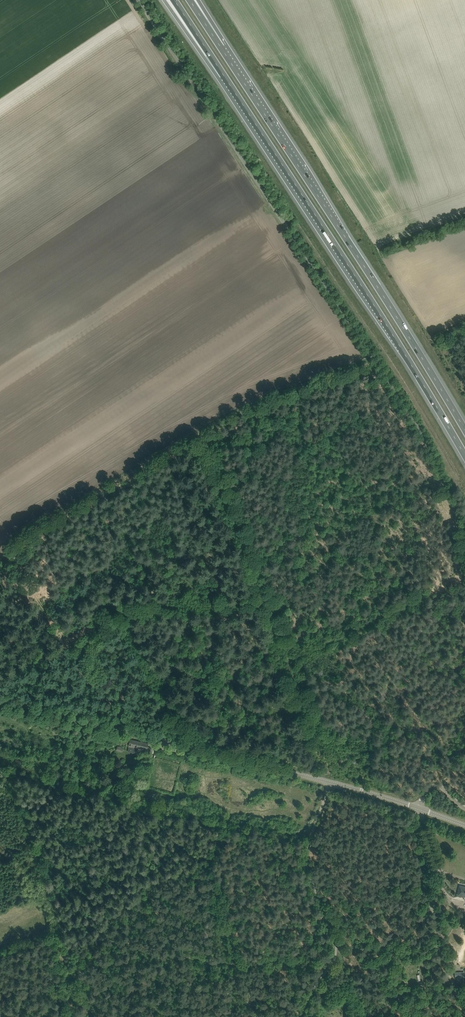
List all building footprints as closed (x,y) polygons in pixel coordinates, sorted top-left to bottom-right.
[(142,752),(146,753),(148,748),(149,744),(130,739),(129,744),(128,747),(143,750),(142,752)]
